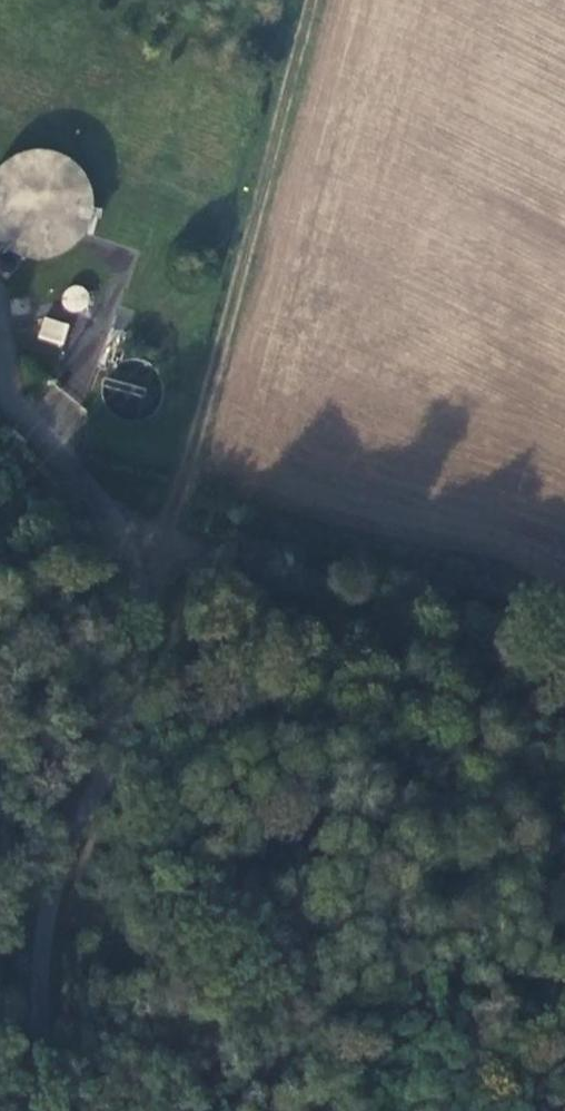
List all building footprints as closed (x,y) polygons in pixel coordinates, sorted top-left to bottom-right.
[(16,154),(13,155),(10,157),(7,159),(4,161),(2,163),(0,165),(0,242),(3,245),(5,246),(7,249),(10,250),(13,252),(16,253),(20,254),(23,256),(26,257),(29,257),(33,258),(36,258),(40,258),(43,258),(46,257),(50,257),(53,255),(56,254),(59,253),(62,252),(65,250),(68,248),(71,246),(74,244),(76,242),(79,239),(81,237),(83,234),(85,231),(86,228),(88,225),(89,222),(90,219),(91,215),(91,212),(92,208),(92,205),(92,202),(92,198),(91,195),(91,192),(90,188),(89,185),(87,182),(86,179),(84,176),(83,173),(80,170),(78,167),(76,165),(73,163),(71,160),(68,159),(65,157),(62,155),(59,153),(56,152),(53,151),(49,151),(46,150),(43,149),(39,149),(36,149),(32,150),(29,150),(26,151),(22,151),(19,153),(16,154)] [(46,298),(48,276),(52,276),(54,261),(18,256),(16,276),(31,278),(29,295),(46,298)] [(68,308),(72,310),(77,311),(82,309),(86,306),(88,301),(89,296),(87,291),(84,288),(80,285),(74,285),(70,287),(66,290),(63,294),(63,299),(65,304),(68,308)] [(64,325),(51,322),(46,339),(59,343),(64,325)] [(145,386),(146,382),(146,378),(146,374),(145,370),(143,366),(141,362),(139,358),(136,355),(133,353),(130,350),(126,349),(122,347),(118,347),(114,346),(110,347),(106,347),(102,349),(98,351),(95,353),(92,356),(89,359),(87,362),(85,366),(84,370),(83,374),(83,378),(83,382),(84,386),(85,390),(87,394),(89,397),(92,400),(95,403),(99,405),(103,407),(106,409),(110,409),(115,410),(119,409),(123,408),(127,407),(130,405),(134,403),(137,400),(139,397),(142,394),(144,390),(145,386)]
